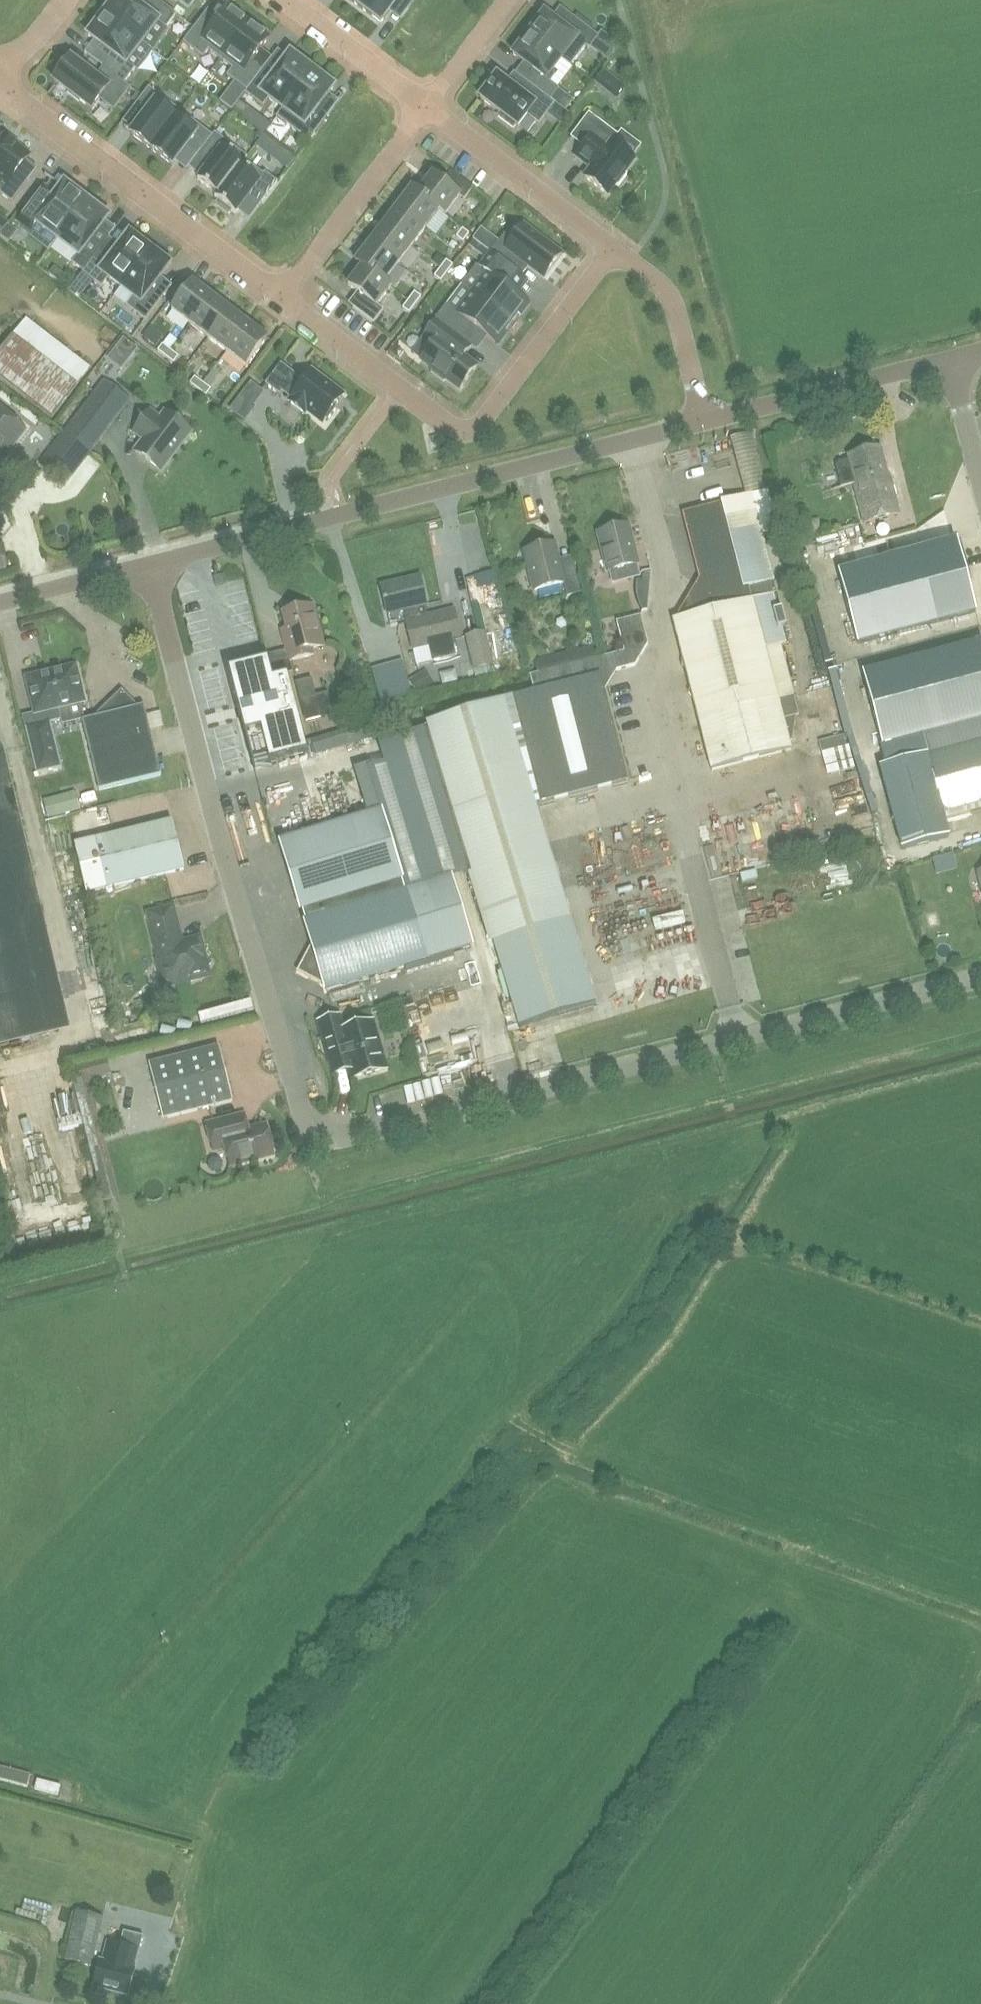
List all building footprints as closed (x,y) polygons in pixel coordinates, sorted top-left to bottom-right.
[(101,11),(143,43),(158,22),(166,28),(177,14),(158,0),(150,0),(143,9),(131,0),(115,0),(114,1),(113,0),(110,0),(101,11)] [(360,7),(381,23),(389,13),(398,0),(366,0),(360,7)] [(700,9),(731,0),(698,0),(700,9)] [(220,59),(248,23),(242,18),(242,12),(234,6),(229,8),(227,7),(210,30),(198,22),(183,42),(203,57),(208,50),(220,59)] [(143,43),(101,11),(91,24),(94,27),(88,36),(110,52),(100,65),(103,67),(124,83),(135,69),(127,63),(143,43)] [(567,30),(543,12),(528,33),(571,66),(586,46),(589,49),(599,36),(576,19),(567,30)] [(254,27),(248,23),(220,59),(232,68),(227,76),(247,91),(262,70),(251,62),(269,38),(267,37),(268,31),(260,25),(254,27)] [(173,58),(187,33),(173,26),(159,50),(173,58)] [(571,66),(528,33),(512,54),(536,72),(528,83),(551,100),(559,89),(550,82),(555,76),(554,72),(563,60),(571,66)] [(277,117),(312,71),(290,54),(273,77),(263,69),(262,70),(247,91),(245,93),(263,106),(269,98),(282,109),(276,117),(277,117)] [(124,83),(103,67),(95,77),(70,58),(67,63),(64,60),(53,74),(57,76),(53,80),(92,110),(104,93),(112,99),(124,83)] [(317,110),(334,87),(325,81),(327,78),(314,68),(312,71),(277,117),(309,141),(327,117),(317,110)] [(494,79),(490,76),(479,92),(482,94),(479,98),(499,113),(497,116),(514,129),(516,125),(519,127),(528,115),(539,123),(554,103),(530,85),(523,94),(496,75),(494,79)] [(180,112),(149,88),(134,107),(145,115),(131,134),(152,150),(180,112)] [(212,136),(180,112),(152,150),(172,166),(187,147),(198,155),(200,152),(212,136)] [(618,135),(602,123),(576,157),(591,168),(584,177),(607,195),(615,184),(618,187),(627,175),(624,172),(634,159),(613,142),(618,135)] [(300,155),(310,145),(298,134),(288,144),(300,155)] [(196,178),(217,195),(247,157),(218,135),(202,152),(211,160),(196,178)] [(7,182),(0,192),(0,194),(11,203),(27,182),(16,174),(28,157),(0,136),(0,177),(7,182)] [(230,214),(232,211),(235,214),(250,194),(262,203),(278,182),(264,172),(263,174),(245,160),(247,157),(217,195),(215,198),(218,200),(216,204),(230,214)] [(464,199),(472,188),(465,182),(451,172),(443,182),(442,183),(441,182),(431,175),(426,182),(417,193),(417,194),(439,210),(439,211),(445,215),(460,196),(464,199)] [(39,224),(57,238),(89,197),(76,187),(73,190),(65,183),(48,206),(37,198),(19,222),(33,232),(39,224)] [(439,210),(417,194),(417,193),(411,188),(398,206),(425,228),(439,211),(439,210)] [(99,210),(102,207),(89,197),(57,238),(78,254),(72,262),(83,271),(99,249),(101,247),(91,239),(108,217),(99,210)] [(412,246),(425,228),(398,206),(384,225),(412,246)] [(398,264),(412,246),(384,225),(370,243),(398,264)] [(512,240),(504,234),(490,253),(510,268),(518,258),(544,278),(561,255),(523,226),(512,240)] [(469,234),(462,229),(456,236),(463,241),(469,234)] [(108,278),(120,287),(150,249),(143,243),(143,239),(136,233),(131,235),(129,233),(110,258),(99,249),(83,271),(82,272),(101,287),(108,278)] [(385,282),(398,264),(370,243),(356,262),(362,266),(384,283),(385,282)] [(161,253),(157,254),(150,249),(120,287),(133,297),(126,306),(145,321),(163,298),(151,290),(171,265),(168,263),(169,259),(161,253)] [(516,294),(526,280),(510,268),(490,253),(479,267),(487,273),(472,293),(510,322),(517,312),(520,315),(529,303),(516,294)] [(453,265),(446,260),(440,268),(447,273),(453,265)] [(377,305),(391,287),(385,282),(384,283),(362,266),(348,285),(362,296),(353,308),(374,324),(384,310),(377,305)] [(441,281),(447,273),(440,268),(434,276),(441,281)] [(190,324),(212,296),(193,282),(172,310),(190,324)] [(415,305),(421,297),(414,292),(408,300),(415,305)] [(503,331),(510,322),(472,293),(457,313),(447,306),(436,320),(461,339),(471,325),(498,345),(506,334),(503,331)] [(208,338),(230,310),(212,296),(190,324),(208,338)] [(409,313),(415,305),(408,300),(402,308),(409,313)] [(227,352),(248,324),(230,310),(208,338),(227,352)] [(51,417),(88,370),(25,320),(0,352),(0,378),(51,417)] [(464,357),(471,347),(461,339),(436,320),(423,338),(433,345),(421,360),(434,369),(431,372),(444,382),(447,379),(460,389),(477,366),(464,357)] [(267,338),(248,324),(227,352),(246,366),(267,338)] [(300,360),(311,345),(301,338),(290,353),(300,360)] [(157,351),(165,357),(170,351),(162,345),(157,351)] [(173,363),(178,357),(170,351),(165,357),(173,363)] [(343,395),(328,384),(329,383),(315,372),(314,373),(312,372),(304,383),(295,376),(295,375),(281,364),(265,384),(280,395),(285,389),(294,396),(290,402),(305,413),(306,411),(322,422),(325,419),(327,421),(338,407),(335,405),(343,395)] [(190,384),(198,390),(203,384),(195,378),(190,384)] [(90,452),(129,401),(104,381),(64,433),(90,452)] [(206,396),(211,390),(203,384),(198,390),(206,396)] [(252,399),(244,393),(231,410),(245,421),(255,408),(249,403),(252,399)] [(26,431),(0,410),(0,464),(26,431)] [(150,411),(143,421),(134,432),(144,440),(135,451),(161,471),(191,432),(165,412),(160,419),(150,411)] [(65,484),(90,452),(64,433),(40,465),(65,484)] [(880,448),(849,455),(850,461),(839,464),(837,469),(842,488),(854,485),(864,525),(899,516),(891,483),(889,483),(880,448)] [(675,469),(687,462),(680,451),(669,459),(675,469)] [(676,469),(678,481),(694,477),(692,465),(676,469)] [(775,582),(756,511),(752,494),(721,502),(722,506),(685,516),(689,531),(690,531),(704,585),(693,604),(700,608),(701,613),(673,621),(712,772),(792,751),(790,742),(792,741),(796,717),(797,716),(779,647),(785,645),(769,583),(775,582)] [(638,565),(628,526),(598,533),(608,572),(610,572),(613,583),(639,577),(636,565),(638,565)] [(850,614),(837,567),(838,567),(831,538),(810,544),(834,636),(851,631),(847,615),(850,614)] [(970,576),(960,540),(840,573),(860,644),(976,612),(966,577),(970,576)] [(525,553),(534,590),(563,582),(567,597),(581,593),(572,559),(558,563),(554,545),(525,553)] [(11,567),(6,551),(0,552),(0,571),(11,567)] [(404,610),(407,622),(427,617),(424,606),(427,606),(420,576),(380,586),(387,614),(404,610)] [(289,661),(312,655),(311,649),(322,646),(312,606),(299,609),(296,607),(291,609),(290,612),(283,613),(287,630),(285,631),(287,639),(284,640),(289,661)] [(454,611),(427,617),(407,622),(413,649),(417,665),(432,662),(430,655),(443,652),(441,644),(461,639),(454,611)] [(624,652),(530,677),(534,692),(512,698),(540,804),(628,781),(601,675),(635,666),(648,644),(641,616),(617,622),(624,652)] [(465,637),(473,670),(470,671),(472,678),(494,673),(492,666),(493,666),(485,632),(465,637)] [(949,837),(943,815),(980,804),(980,643),(863,674),(882,745),(922,735),(927,755),(880,768),(902,849),(949,837)] [(271,673),(265,654),(222,663),(251,766),(306,751),(283,670),(271,673)] [(840,665),(843,675),(876,666),(873,656),(840,665)] [(402,659),(369,667),(379,702),(410,692),(402,659)] [(75,667),(40,675),(27,678),(38,724),(27,727),(38,773),(61,768),(50,723),(61,720),(59,710),(82,705),(81,702),(84,702),(75,667)] [(415,675),(421,686),(437,678),(432,667),(415,675)] [(161,775),(144,705),(138,708),(125,694),(95,723),(91,718),(82,721),(99,791),(161,775)] [(597,1005),(504,698),(427,722),(519,1028),(597,1005)] [(42,911),(5,754),(0,751),(0,921),(42,911)] [(858,769),(842,774),(845,786),(862,781),(858,769)] [(262,790),(264,820),(276,819),(273,789),(262,790)] [(857,817),(875,813),(872,804),(855,808),(857,817)] [(381,811),(281,842),(313,945),(303,965),(306,974),(326,985),(327,990),(472,946),(451,877),(405,891),(381,811)] [(174,818),(76,842),(88,892),(187,869),(174,818)] [(924,897),(944,893),(938,863),(918,867),(924,897)] [(587,902),(618,896),(615,881),(584,887),(587,902)] [(174,907),(148,913),(159,961),(158,961),(164,988),(203,979),(212,963),(211,962),(206,958),(201,938),(179,943),(176,941),(175,938),(177,934),(180,933),(174,907)] [(641,949),(643,962),(667,959),(665,945),(641,949)] [(462,988),(440,992),(447,1025),(469,1021),(462,988)] [(433,997),(419,999),(425,1044),(439,1042),(433,997)] [(351,1028),(343,1030),(339,1017),(321,1022),(333,1062),(338,1078),(354,1073),(355,1077),(386,1068),(372,1022),(368,1023),(364,1020),(353,1023),(351,1028)] [(411,1023),(421,1052),(428,1049),(418,1021),(411,1023)] [(477,1060),(490,1054),(481,1032),(467,1038),(477,1060)] [(219,1047),(149,1065),(163,1119),(233,1102),(219,1047)] [(448,1047),(428,1049),(431,1074),(451,1072),(448,1047)] [(266,1126),(251,1130),(247,1115),(207,1125),(214,1150),(226,1147),(231,1167),(274,1156),(266,1126)] [(59,1209),(34,1217),(14,1149),(1,1153),(28,1245),(44,1241),(39,1225),(62,1218),(59,1209)] [(91,1967),(102,1918),(76,1912),(65,1961),(91,1967)] [(107,1941),(103,1961),(100,1960),(93,1986),(128,1995),(140,1950),(107,1941)]
